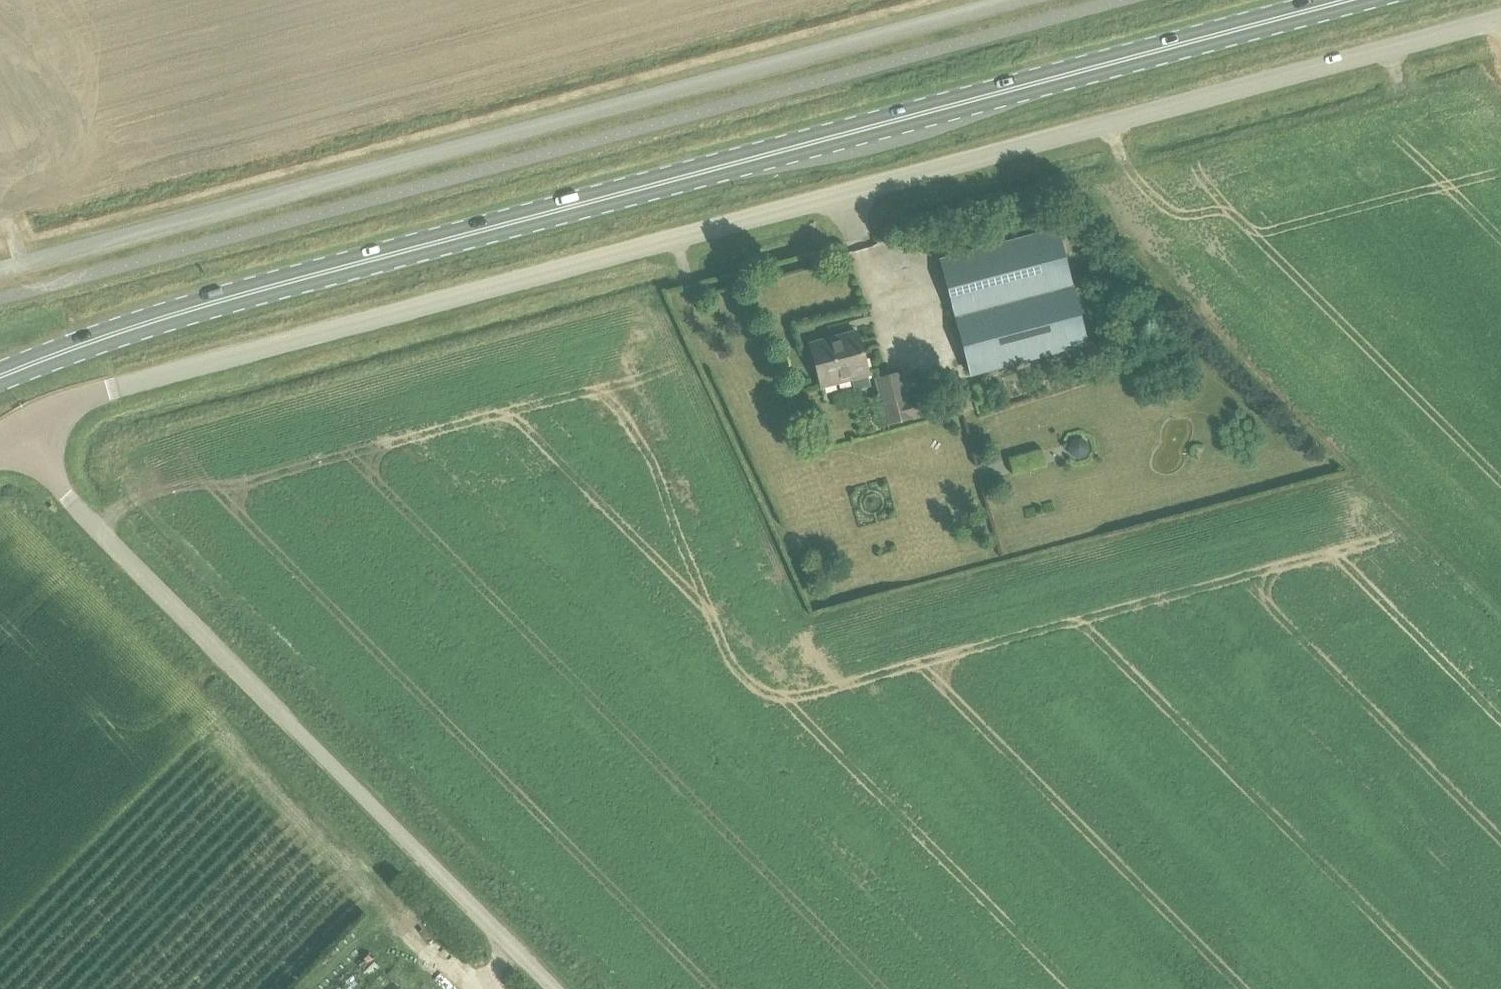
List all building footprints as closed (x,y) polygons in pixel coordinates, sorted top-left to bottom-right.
[(970,376),(1087,345),(1057,229),(940,260),(970,376)] [(822,387),(869,375),(857,332),(839,337),(840,342),(812,350),(822,387)] [(901,373),(876,380),(888,424),(932,412),(927,393),(908,398),(901,373)] [(985,384),(973,387),(976,397),(988,394),(985,384)] [(1069,447),(1070,454),(1076,458),(1083,457),(1087,450),(1086,443),(1080,440),(1073,441),(1069,447)] [(412,969),(402,979),(406,984),(417,973),(412,969)]
